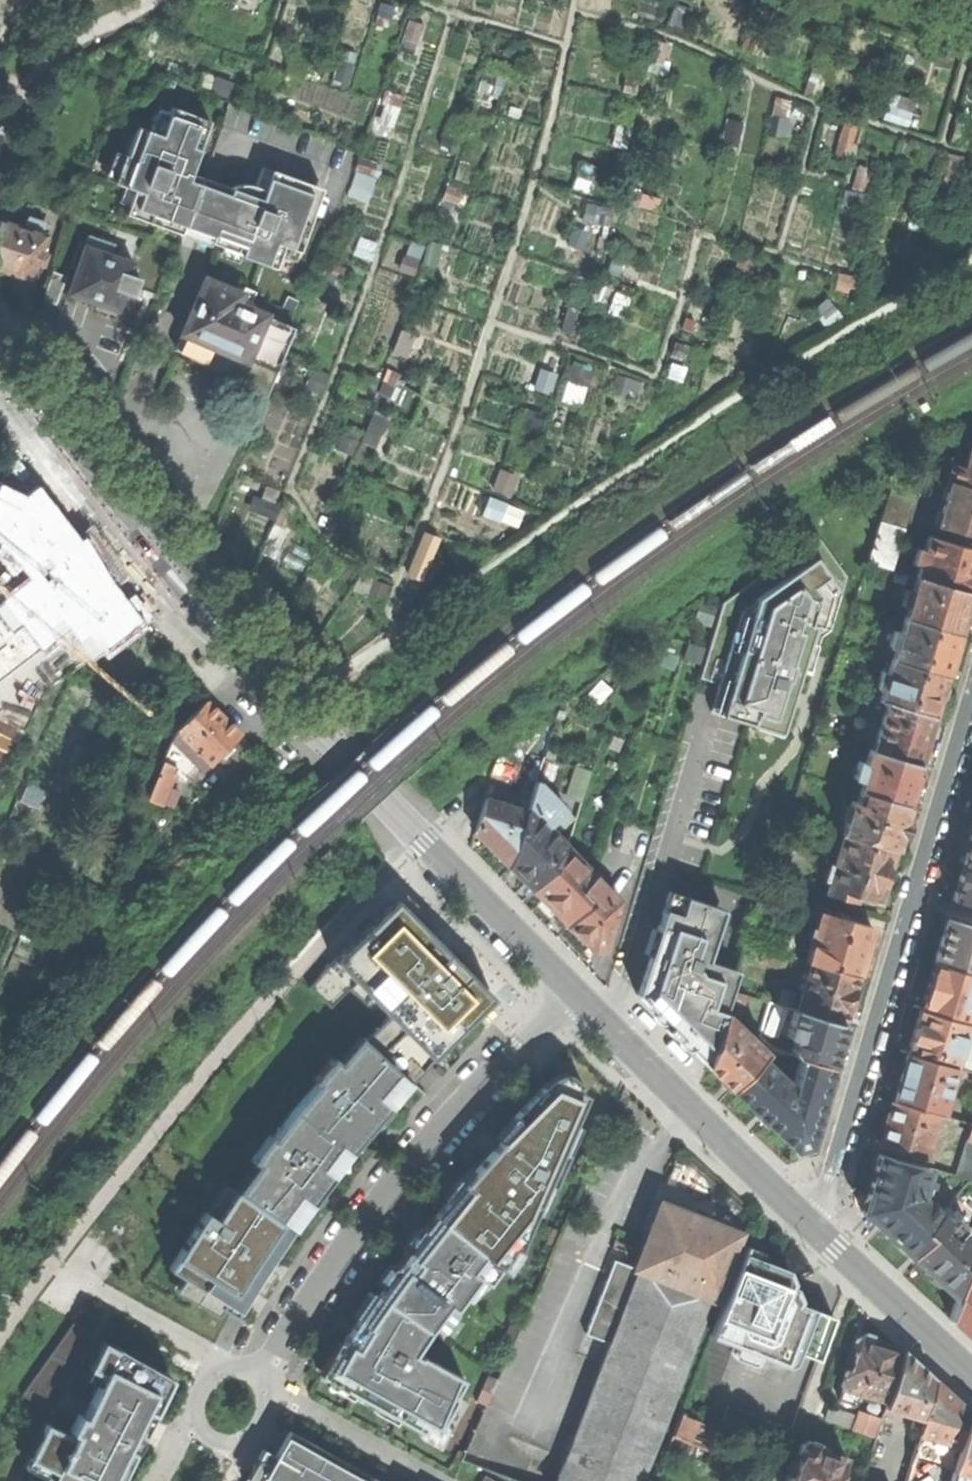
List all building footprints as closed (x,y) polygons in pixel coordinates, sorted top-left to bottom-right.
[(144,221),(165,229),(168,220),(213,236),(231,188),(190,173),(209,121),(171,107),(161,135),(138,127),(128,156),(125,155),(115,183),(134,190),(126,214),(144,221)] [(840,152),(855,156),(861,126),(846,123),(840,152)] [(257,261),(275,268),(283,245),(299,251),(322,188),(272,170),(264,189),(251,185),(246,184),(242,184),(236,185),(231,188),(213,236),(211,242),(241,253),(240,255),(257,261)] [(29,280),(46,235),(41,234),(44,223),(27,217),(24,228),(0,219),(0,275),(4,272),(5,272),(15,275),(29,280)] [(95,308),(114,315),(115,310),(117,310),(123,292),(133,296),(140,278),(129,274),(133,263),(109,255),(113,244),(88,235),(68,292),(81,296),(97,302),(95,308)] [(42,299),(56,304),(66,277),(52,272),(42,299)] [(191,358),(265,400),(294,328),(265,316),(265,314),(236,303),(241,294),(205,278),(175,350),(191,358)] [(568,400),(584,403),(591,370),(575,367),(568,400)] [(952,464),(947,481),(971,489),(971,443),(965,468),(952,464)] [(907,529),(922,479),(917,478),(896,472),(880,521),(904,528),(907,529)] [(67,630),(89,659),(141,620),(39,483),(25,493),(0,480),(0,570),(12,579),(0,588),(0,676),(67,630)] [(947,481),(945,486),(935,523),(971,535),(971,489),(947,481)] [(256,495),(251,510),(280,519),(285,504),(256,495)] [(892,569),(904,528),(880,521),(867,562),(892,569)] [(409,574),(423,579),(439,537),(426,532),(409,574)] [(700,678),(717,683),(744,598),(808,556),(840,595),(846,577),(818,536),(723,603),(700,678)] [(929,536),(925,550),(919,549),(914,563),(920,565),(917,577),(969,593),(971,583),(971,549),(929,536)] [(710,710),(747,722),(755,724),(758,715),(783,722),(791,697),(800,667),(801,667),(803,660),(805,653),(807,645),(830,630),(840,595),(808,556),(744,598),(717,683),(725,685),(716,712),(710,710)] [(964,611),(969,593),(917,577),(913,591),(907,589),(902,604),(908,606),(904,618),(957,634),(964,611)] [(952,651),(957,634),(904,618),(900,632),(894,630),(890,645),(896,647),(892,660),(945,675),(952,651)] [(940,692),(945,675),(892,660),(888,673),(882,671),(877,687),(884,689),(880,701),(888,703),(932,716),(940,692)] [(202,771),(240,733),(224,716),(206,700),(177,729),(172,740),(202,771)] [(926,737),(932,716),(888,703),(874,750),(919,763),(926,737)] [(913,782),(919,763),(874,750),(869,749),(865,762),(859,760),(853,777),(863,780),(860,791),(906,804),(913,782)] [(162,805),(178,767),(163,761),(147,799),(162,805)] [(566,797),(581,801),(590,771),(575,766),(566,797)] [(529,804),(531,807),(549,790),(540,781),(536,780),(529,804)] [(567,809),(549,790),(531,807),(549,826),(567,809)] [(900,824),(906,804),(860,791),(857,801),(852,800),(842,834),(844,835),(893,849),(900,824)] [(480,835),(510,866),(527,811),(486,798),(476,831),(480,835)] [(567,847),(549,826),(531,807),(529,804),(527,811),(510,866),(520,876),(532,888),(554,866),(551,862),(567,847)] [(827,893),(854,901),(856,895),(878,901),(887,870),(893,849),(844,835),(827,893)] [(548,904),(568,924),(590,901),(581,891),(595,876),(592,872),(567,847),(551,862),(554,866),(532,888),(548,904)] [(965,855),(959,875),(952,899),(971,904),(971,857),(965,855)] [(590,901),(568,924),(579,935),(595,951),(604,949),(620,899),(595,876),(581,891),(590,901)] [(664,1014),(660,1019),(706,1065),(723,1011),(730,990),(736,969),(731,967),(728,974),(699,965),(698,967),(693,966),(696,959),(700,960),(717,908),(681,896),(682,895),(669,891),(656,930),(658,930),(655,941),(650,955),(648,954),(635,993),(652,1011),(657,1007),(664,1014)] [(728,974),(731,967),(706,959),(723,908),(682,895),(681,896),(717,908),(700,960),(696,959),(693,966),(698,967),(699,965),(728,974)] [(363,1038),(400,1075),(408,1082),(446,1041),(454,1035),(492,996),(471,976),(459,964),(444,950),(430,936),(429,937),(410,918),(392,901),(355,939),(335,959),(309,988),(330,1008),(348,988),(381,1019),(363,1038)] [(865,948),(871,926),(821,912),(807,960),(812,962),(857,975),(865,948)] [(934,961),(971,972),(971,926),(947,918),(941,938),(934,961)] [(763,947),(764,948),(783,953),(786,941),(767,935),(763,947)] [(784,968),(788,954),(783,953),(764,948),(760,961),(784,968)] [(920,1009),(968,1023),(971,1009),(971,972),(934,961),(928,981),(920,1009)] [(857,975),(812,962),(798,1010),(843,1023),(850,998),(857,975)] [(744,994),(730,990),(723,1011),(733,1020),(737,1016),(744,994)] [(656,1014),(660,1019),(664,1014),(657,1007),(652,1011),(656,1014)] [(837,1043),(843,1023),(798,1010),(794,1009),(786,1035),(790,1036),(795,1043),(791,1050),(794,1055),(801,1057),(830,1066),(837,1043)] [(965,1033),(968,1023),(920,1009),(914,1030),(908,1052),(955,1066),(965,1033)] [(733,1020),(723,1011),(706,1065),(717,1076),(731,1090),(762,1056),(766,1051),(756,1043),(754,1045),(741,1033),(743,1030),(733,1020)] [(381,1096),(400,1075),(363,1038),(360,1036),(338,1062),(333,1057),(313,1080),(316,1082),(294,1107),(342,1147),(360,1127),(361,1127),(384,1099),(381,1096)] [(963,1068),(971,1071),(971,1041),(963,1068)] [(901,1073),(893,1100),(937,1113),(941,1114),(955,1066),(908,1052),(901,1073)] [(808,1143),(830,1066),(801,1057),(793,1087),(762,1056),(731,1090),(759,1116),(793,1147),(800,1146),(808,1143)] [(346,1154),(408,1082),(400,1075),(381,1096),(384,1099),(361,1127),(360,1127),(342,1147),(348,1152),(346,1153),(340,1149),(324,1171),(323,1170),(312,1186),(310,1185),(282,1222),(291,1228),(290,1229),(291,1230),(346,1154)] [(486,1156),(434,1215),(499,1268),(507,1274),(508,1273),(500,1267),(509,1255),(513,1247),(519,1250),(536,1212),(548,1184),(555,1187),(569,1154),(562,1151),(574,1124),(587,1094),(562,1084),(558,1093),(548,1089),(519,1120),(499,1141),(498,1140),(497,1142),(502,1146),(491,1158),(486,1153),(485,1154),(486,1156)] [(513,1115),(519,1120),(548,1089),(542,1086),(513,1115)] [(937,1113),(893,1100),(887,1122),(880,1143),(924,1156),(926,1148),(931,1149),(933,1143),(928,1142),(937,1113)] [(236,1191),(282,1222),(310,1185),(312,1186),(323,1170),(324,1171),(340,1149),(346,1153),(348,1152),(342,1147),(294,1107),(272,1137),(269,1135),(251,1159),(257,1163),(236,1191)] [(569,1154),(581,1127),(574,1124),(562,1151),(569,1154)] [(969,1138),(957,1176),(971,1180),(971,1139),(969,1138)] [(485,1154),(486,1153),(491,1158),(502,1146),(497,1142),(498,1140),(485,1154)] [(882,1230),(910,1256),(929,1235),(924,1229),(939,1212),(928,1201),(924,1201),(923,1202),(920,1200),(919,1193),(923,1192),(925,1183),(929,1184),(931,1179),(926,1177),(929,1168),(878,1153),(861,1210),(863,1212),(877,1225),(882,1230)] [(226,1184),(207,1212),(215,1217),(234,1189),(226,1184)] [(548,1184),(536,1212),(543,1215),(555,1187),(548,1184)] [(282,1222),(236,1191),(234,1189),(215,1217),(207,1212),(205,1211),(169,1269),(182,1277),(237,1311),(252,1287),(263,1270),(254,1264),(280,1224),(290,1230),(290,1229),(291,1228),(282,1222)] [(640,1269),(709,1298),(713,1299),(740,1231),(701,1217),(660,1201),(645,1242),(635,1267),(640,1269)] [(955,1298),(963,1270),(967,1256),(971,1240),(971,1239),(967,1237),(961,1232),(965,1228),(965,1226),(953,1215),(948,1219),(939,1212),(924,1229),(929,1235),(910,1256),(914,1259),(922,1267),(955,1298)] [(397,1269),(378,1295),(428,1330),(447,1304),(453,1309),(477,1276),(487,1283),(499,1268),(434,1215),(423,1229),(426,1232),(410,1252),(406,1250),(394,1266),(397,1269)] [(266,1266),(290,1230),(280,1224),(254,1264),(263,1270),(252,1287),(260,1293),(274,1271),(266,1266)] [(522,1251),(519,1250),(513,1247),(509,1255),(500,1267),(508,1273),(518,1260),(522,1251)] [(798,1350),(812,1307),(797,1302),(798,1297),(793,1285),(788,1283),(787,1268),(767,1261),(742,1252),(723,1303),(710,1334),(735,1344),(788,1363),(794,1360),(798,1350)] [(612,1343),(640,1269),(635,1267),(615,1259),(586,1334),(612,1343)] [(640,1269),(612,1343),(558,1480),(638,1480),(709,1298),(640,1269)] [(963,1270),(955,1298),(953,1306),(950,1318),(971,1339),(971,1278),(963,1270)] [(235,1315),(237,1311),(182,1277),(173,1290),(217,1314),(221,1307),(235,1315)] [(428,1330),(378,1295),(361,1320),(351,1336),(348,1334),(324,1371),(356,1389),(353,1393),(381,1409),(384,1404),(399,1413),(397,1417),(421,1431),(424,1427),(436,1433),(456,1396),(454,1395),(463,1378),(419,1354),(418,1356),(413,1352),(428,1330)] [(833,1314),(812,1307),(798,1350),(819,1357),(833,1314)] [(358,1318),(348,1334),(351,1336),(361,1320),(358,1318)] [(503,1339),(512,1343),(520,1325),(511,1321),(503,1339)] [(705,1347),(731,1357),(735,1344),(710,1334),(705,1347)] [(840,1384),(887,1398),(902,1348),(880,1341),(860,1334),(854,1354),(849,1353),(840,1384)] [(162,1373),(115,1348),(101,1340),(88,1367),(103,1375),(82,1416),(78,1414),(70,1431),(74,1433),(72,1436),(46,1423),(28,1458),(55,1472),(51,1480),(52,1480),(109,1480),(162,1373)] [(115,1348),(162,1373),(109,1480),(121,1480),(171,1377),(116,1347),(115,1348)] [(701,1359),(726,1369),(731,1357),(705,1347),(701,1359)] [(885,1405),(923,1415),(934,1377),(918,1362),(902,1348),(887,1398),(885,1405)] [(701,1359),(696,1373),(721,1382),(726,1369),(701,1359)] [(716,1396),(721,1382),(696,1373),(691,1387),(716,1396)] [(491,1392),(496,1378),(487,1374),(481,1388),(491,1392)] [(919,1432),(960,1443),(969,1410),(954,1396),(934,1377),(923,1415),(919,1432)] [(731,1434),(740,1409),(727,1404),(718,1429),(731,1434)] [(825,1420),(848,1428),(853,1414),(830,1406),(825,1420)] [(753,1414),(740,1409),(731,1434),(744,1439),(753,1414)] [(860,1410),(853,1429),(873,1436),(880,1417),(860,1410)] [(971,1474),(971,1413),(969,1410),(960,1443),(953,1469),(962,1471),(971,1474)] [(680,1414),(672,1434),(688,1440),(696,1420),(680,1414)] [(767,1419),(753,1414),(744,1439),(757,1444),(767,1419)] [(779,1423),(767,1419),(757,1444),(770,1448),(779,1423)] [(793,1428),(779,1423),(770,1448),(784,1453),(793,1428)] [(289,1430),(275,1455),(263,1449),(244,1480),(380,1480),(289,1430)] [(918,1460),(953,1469),(960,1443),(919,1432),(912,1458),(918,1460)] [(846,1456),(831,1452),(819,1448),(817,1442),(809,1439),(801,1442),(797,1452),(799,1456),(792,1476),(787,1474),(785,1480),(838,1480),(846,1456)] [(918,1460),(912,1458),(906,1480),(912,1480),(918,1460)] [(962,1471),(959,1480),(971,1480),(971,1474),(962,1471)]
